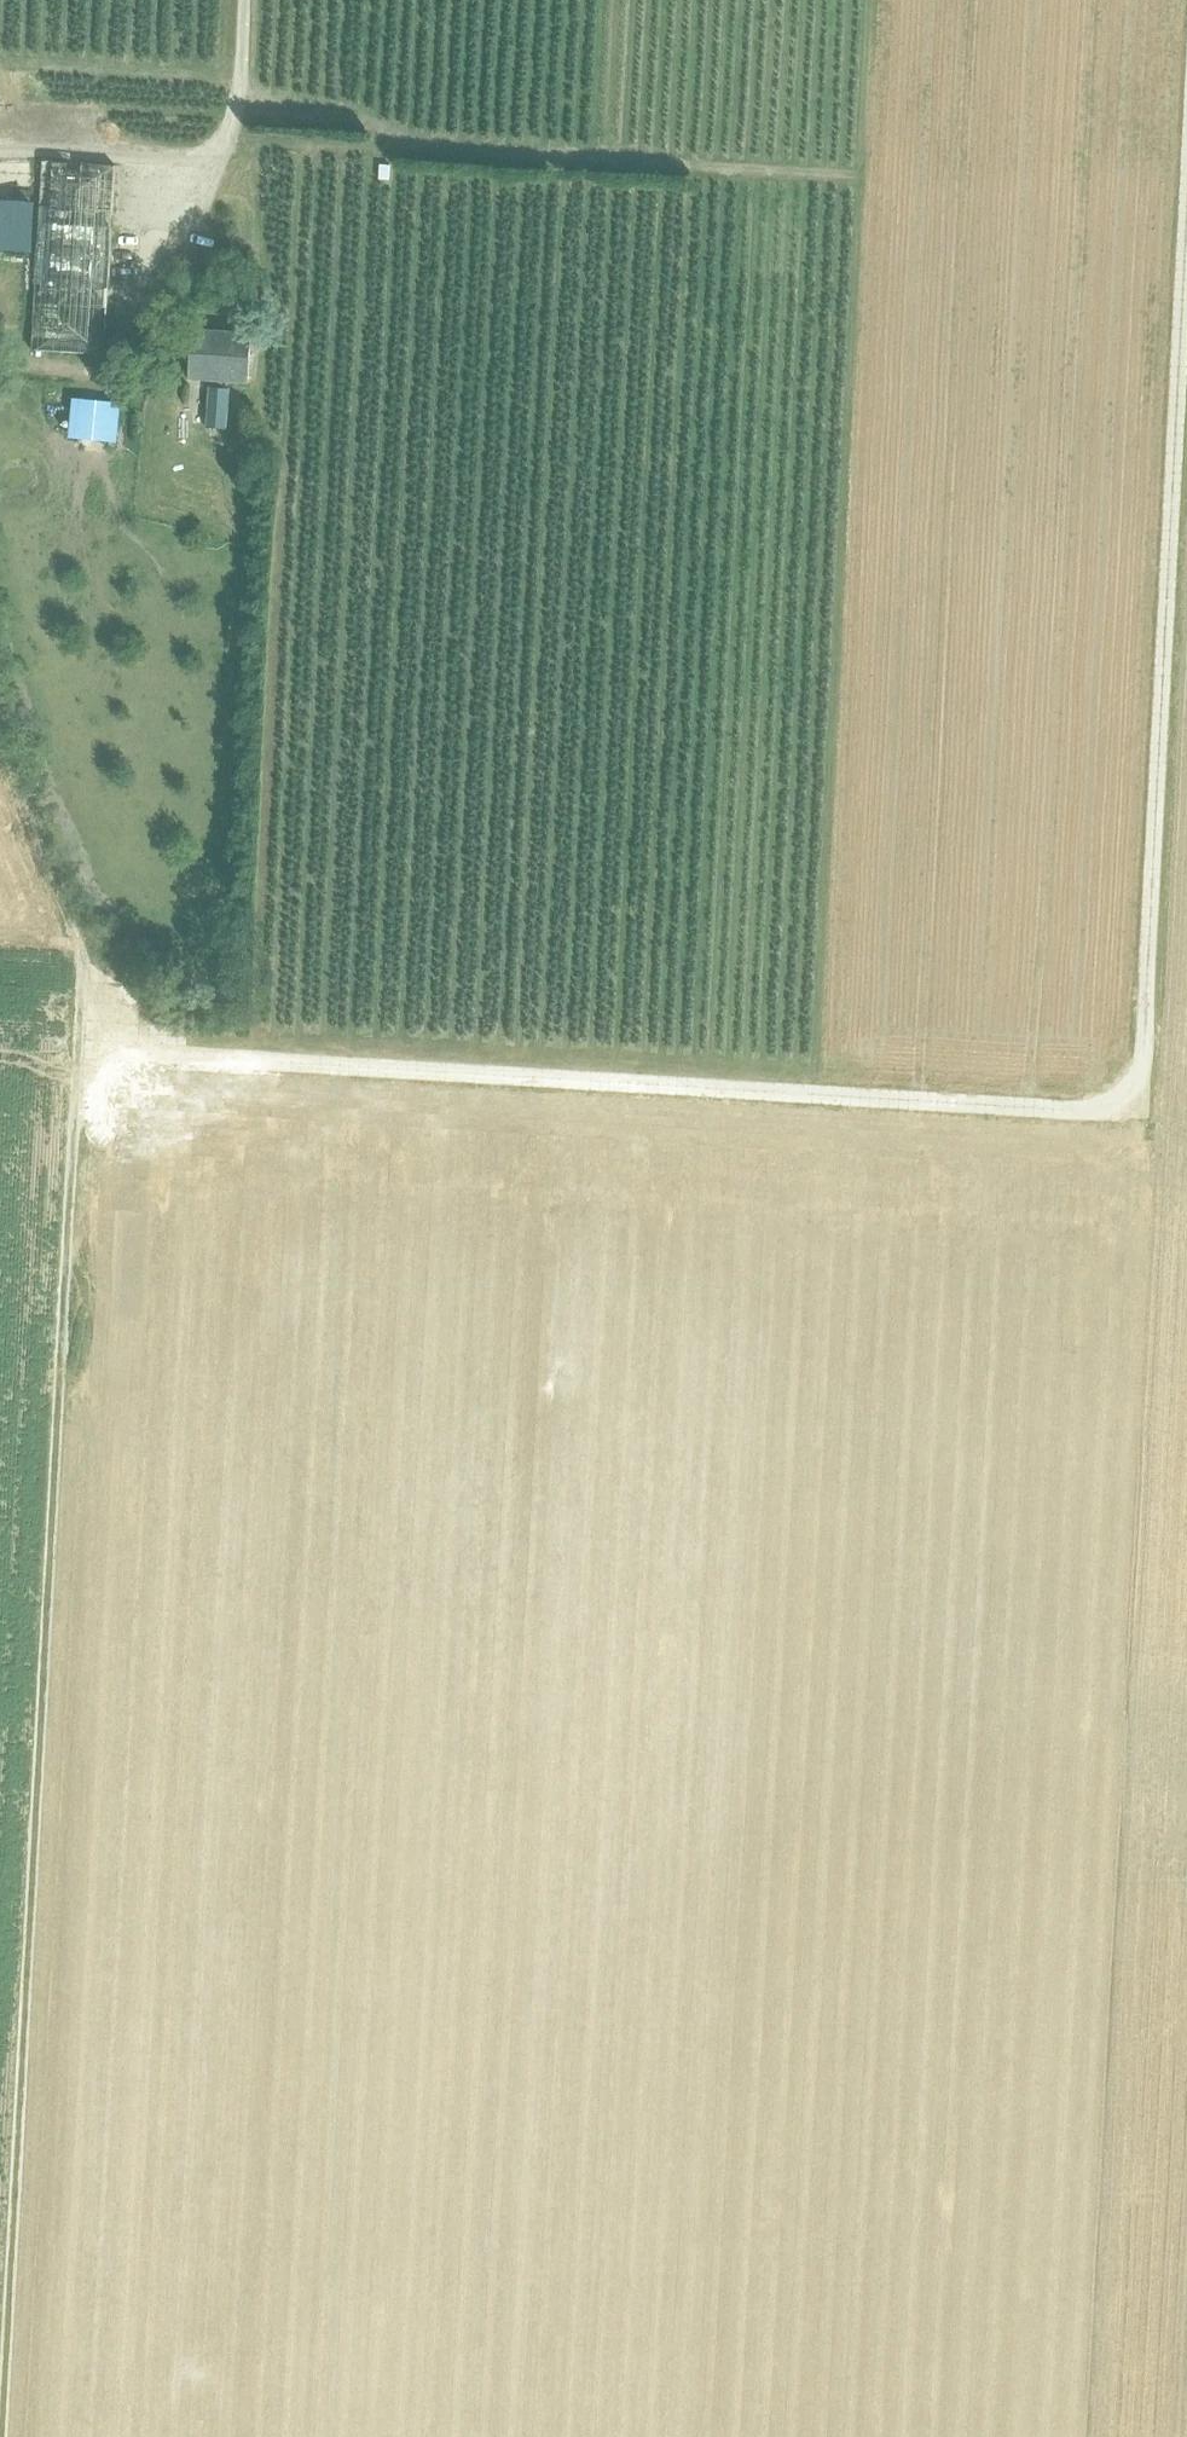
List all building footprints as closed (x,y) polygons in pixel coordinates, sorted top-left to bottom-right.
[(28,348),(102,353),(115,163),(41,158),(28,348)] [(26,250),(28,200),(0,199),(0,249),(26,250)] [(249,383),(253,331),(188,327),(185,378),(217,380),(216,385),(209,384),(207,425),(226,427),(229,381),(249,383)]
